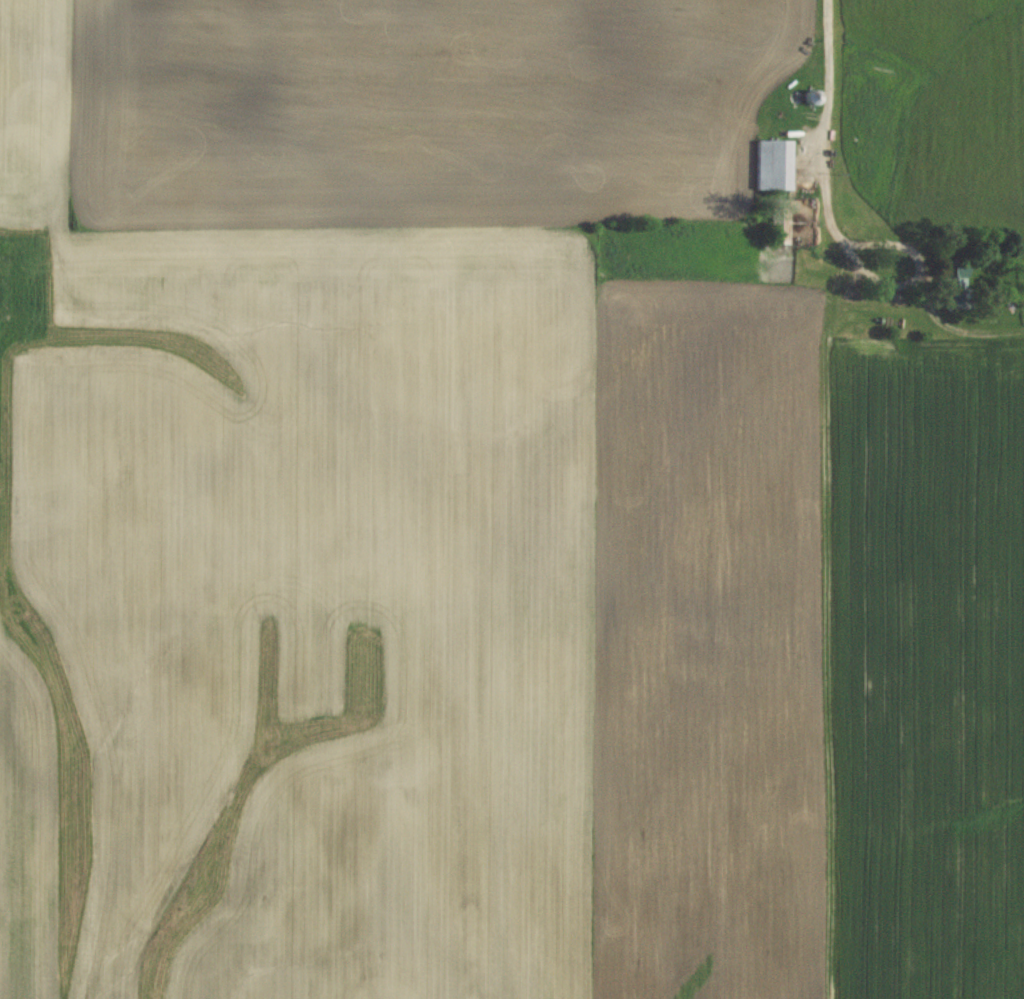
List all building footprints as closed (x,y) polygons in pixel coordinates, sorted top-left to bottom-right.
[(791,189),(791,138),(757,138),(757,189),(791,189)]
